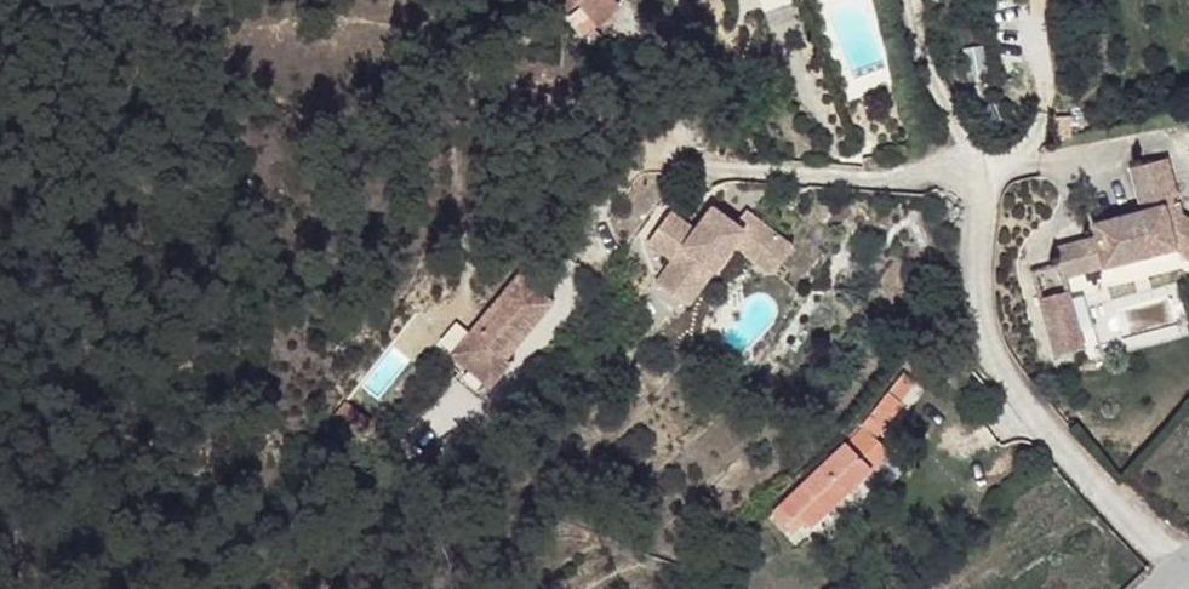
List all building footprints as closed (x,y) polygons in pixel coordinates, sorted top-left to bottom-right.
[(617,7),(611,0),(561,0),(572,15),(568,19),(584,35),(585,34),(594,43),(602,36),(593,27),(617,7)] [(1181,214),(1167,158),(1131,168),(1141,204),(1143,212),(1124,217),(1093,225),(1096,238),(1056,248),(1063,277),(1175,248),(1188,257),(1188,256),(1188,220),(1181,214)] [(1143,212),(1141,204),(1131,206),(1122,208),(1124,217),(1143,212)] [(699,288),(733,244),(759,263),(780,237),(746,210),(735,224),(712,207),(695,229),(682,246),(674,240),(687,223),(671,210),(648,240),(672,259),(655,281),(677,297),(690,281),(699,288)] [(682,246),(695,229),(687,223),(674,240),(682,246)] [(780,237),(759,263),(773,274),(794,247),(780,237)] [(490,385),(526,342),(521,337),(533,324),(552,302),(538,291),(520,275),(453,354),(490,385)] [(686,305),(699,288),(690,281),(677,297),(686,305)] [(1083,349),(1068,291),(1040,298),(1056,356),(1083,349)] [(490,385),(453,354),(446,362),(453,368),(449,375),(478,399),(490,385)] [(881,428),(901,402),(898,400),(913,381),(902,372),(887,392),(867,418),(873,422),(881,428)] [(866,429),(873,422),(867,418),(861,424),(863,427),(866,429)] [(808,526),(871,468),(888,451),(863,427),(848,445),(846,443),(773,513),(791,532),(803,520),(808,526)]
